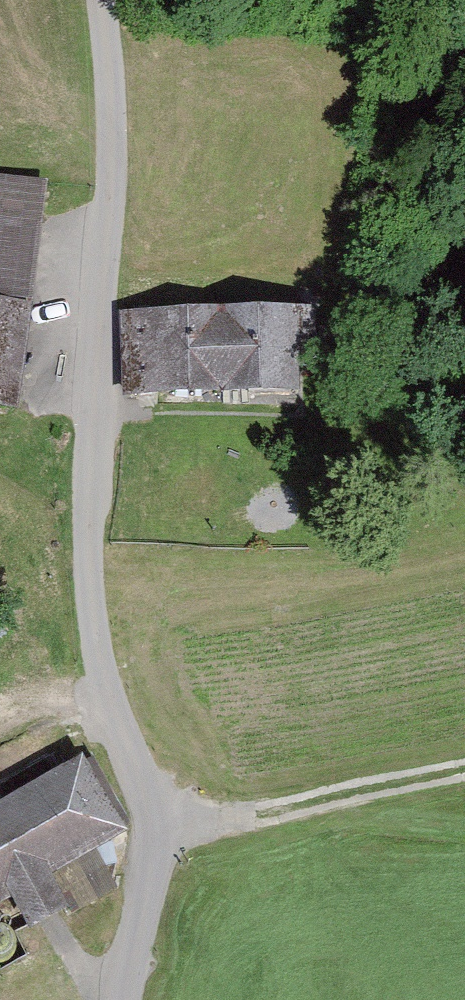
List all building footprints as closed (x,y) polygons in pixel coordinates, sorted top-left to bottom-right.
[(22,256),(27,218),(31,185),(0,181),(0,253),(22,256)] [(0,253),(0,292),(18,294),(22,256),(0,253)] [(3,405),(16,304),(0,302),(0,405),(3,405)] [(304,309),(211,311),(213,388),(286,387),(285,366),(305,366),(304,309)] [(213,388),(211,311),(116,312),(119,389),(213,388)] [(34,872),(119,823),(83,758),(0,805),(0,892),(6,889),(25,922),(54,906),(34,872)]
